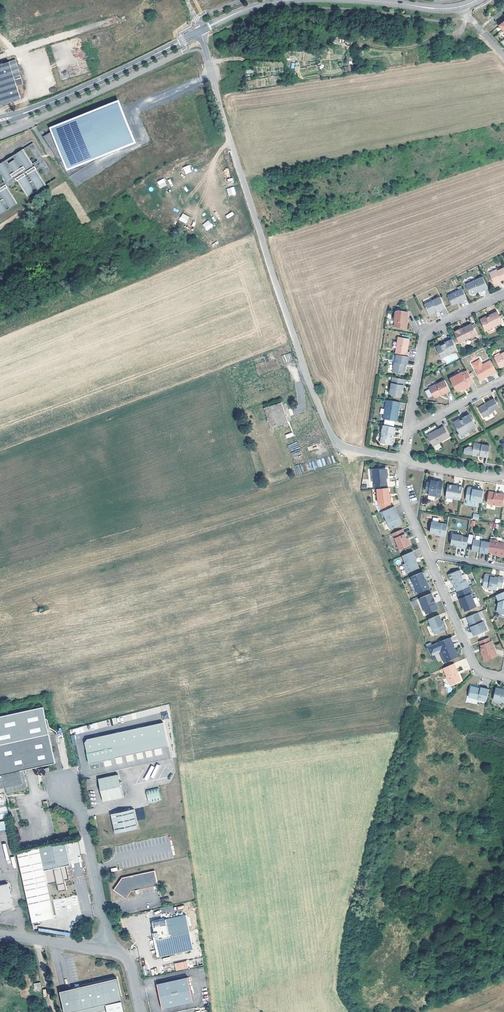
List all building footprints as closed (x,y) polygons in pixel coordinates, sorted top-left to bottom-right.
[(21,98),(17,86),(23,84),(16,60),(0,64),(0,105),(21,98)] [(119,101),(52,128),(53,130),(68,169),(105,154),(135,142),(119,101)] [(68,169),(53,130),(43,136),(69,177),(105,154),(68,169)] [(33,143),(29,146),(38,160),(43,157),(33,143)] [(0,214),(17,203),(7,187),(19,180),(29,196),(45,185),(35,169),(41,165),(46,173),(51,171),(43,157),(38,160),(32,164),(23,149),(0,164),(0,171),(6,180),(0,184),(0,213),(0,214)] [(183,167),(186,174),(192,172),(189,165),(183,167)] [(164,178),(157,182),(160,188),(167,185),(164,178)] [(227,188),(228,196),(236,195),(234,187),(227,188)] [(182,213),(179,220),(186,223),(189,216),(182,213)] [(209,220),(202,224),(206,230),(213,226),(209,220)] [(496,271),(495,269),(487,273),(492,282),(494,283),(497,282),(498,280),(497,279),(499,278),(500,280),(503,278),(503,270),(503,267),(496,271)] [(478,291),(479,292),(486,288),(481,277),(474,281),(474,280),(464,285),(469,294),(470,294),(474,293),(475,291),(478,289),(478,291)] [(457,301),(457,302),(465,298),(460,289),(447,295),(446,297),(450,304),(451,305),(454,303),(454,302),(457,301)] [(438,296),(423,304),(428,314),(428,313),(430,314),(433,313),(433,311),(436,310),(436,311),(444,308),(438,296)] [(393,321),(393,325),(405,328),(406,323),(405,323),(407,312),(396,310),(394,311),(392,320),(393,321)] [(500,322),(495,311),(487,315),(488,316),(485,318),(483,317),(480,319),(479,320),(479,321),(483,330),(500,322)] [(474,334),(469,324),(461,327),(462,328),(459,330),(459,329),(453,331),(458,342),(468,338),(468,337),(470,337),(474,334)] [(407,355),(408,351),(406,351),(408,338),(397,336),(394,353),(395,354),(407,355)] [(454,350),(449,340),(442,344),(442,345),(439,347),(438,346),(433,348),(438,359),(447,355),(447,354),(454,350)] [(493,358),(498,368),(503,365),(503,352),(493,358)] [(290,353),(283,355),(285,362),(292,360),(290,353)] [(403,366),(404,363),(405,363),(406,363),(407,355),(395,354),(394,362),(393,362),(391,371),(404,373),(405,366),(403,366)] [(476,360),(469,364),(472,369),(479,365),(476,360)] [(490,374),(494,372),(488,361),(479,365),(472,369),(472,370),(478,379),(489,373),(490,374)] [(471,382),(465,372),(461,375),(460,373),(456,376),(453,377),(449,379),(454,390),(456,391),(460,389),(462,388),(463,390),(468,387),(467,385),(471,382)] [(404,380),(391,378),(389,390),(392,390),(392,392),(389,394),(391,397),(400,399),(401,392),(402,392),(404,380)] [(447,392),(442,381),(435,385),(434,384),(426,389),(431,398),(432,399),(437,396),(438,397),(447,392)] [(483,405),(477,409),(481,419),(489,415),(488,413),(496,409),(492,400),(483,404),(483,405)] [(398,408),(398,404),(385,401),(382,420),(396,422),(396,417),(395,417),(396,408),(398,408)] [(289,424),(282,402),(264,408),(271,429),(289,424)] [(467,431),(474,427),(467,415),(460,419),(461,421),(459,422),(458,421),(457,420),(452,423),(459,437),(467,432),(467,431)] [(449,437),(444,425),(433,431),(434,433),(427,436),(432,446),(449,437)] [(395,428),(383,426),(382,434),(381,444),(392,445),(394,444),(394,441),(393,439),(392,439),(392,435),(394,436),(395,428)] [(475,455),(476,455),(478,455),(478,456),(486,457),(488,446),(473,443),(472,444),(470,455),(475,455)] [(385,471),(372,472),(374,490),(376,490),(386,489),(385,480),(385,476),(386,475),(386,472),(385,471)] [(440,498),(442,484),(434,482),(433,485),(429,484),(426,484),(425,490),(428,490),(428,492),(427,496),(440,498)] [(461,488),(454,487),(454,488),(451,488),(452,487),(447,486),(445,499),(459,501),(461,488)] [(480,504),(482,492),(475,491),(471,490),(470,489),(468,488),(466,489),(465,501),(480,504)] [(388,495),(387,489),(386,489),(376,490),(378,504),(380,504),(383,511),(391,508),(389,503),(390,502),(390,499),(389,498),(389,495),(388,495)] [(486,504),(487,505),(502,507),(503,495),(497,494),(496,495),(493,495),(494,494),(488,493),(486,504)] [(389,530),(401,525),(398,519),(397,519),(396,516),(397,515),(393,507),(391,508),(383,511),(381,512),(383,517),(389,530)] [(431,522),(429,534),(434,534),(439,535),(439,537),(444,537),(447,525),(431,522)] [(403,535),(401,530),(391,535),(393,540),(394,539),(399,550),(408,546),(409,544),(408,542),(406,541),(406,540),(404,535),(403,535)] [(465,549),(467,538),(462,537),(462,536),(452,534),(450,545),(456,546),(460,547),(459,548),(465,549)] [(487,553),(488,543),(483,542),(483,541),(473,539),(471,550),(472,552),(476,553),(476,552),(479,552),(479,553),(487,554),(487,553)] [(503,556),(503,554),(503,545),(497,544),(494,543),(494,541),(489,540),(488,543),(487,553),(492,553),(498,555),(498,556),(502,557),(503,556)] [(415,560),(411,552),(401,557),(404,564),(402,565),(406,574),(417,569),(415,564),(414,564),(413,561),(414,560),(415,560)] [(456,592),(468,587),(465,581),(464,581),(462,581),(460,576),(461,575),(459,572),(458,571),(447,576),(450,581),(451,581),(452,584),(456,592)] [(422,572),(411,576),(415,587),(416,587),(419,593),(429,588),(427,583),(425,582),(425,581),(426,579),(422,572)] [(489,576),(485,576),(484,577),(482,588),(492,590),(496,590),(496,587),(501,588),(503,579),(498,578),(497,579),(494,579),(490,578),(489,576)] [(456,592),(455,593),(459,600),(460,599),(462,604),(460,604),(464,612),(475,607),(470,595),(471,594),(468,587),(456,592)] [(503,614),(503,592),(495,596),(498,602),(496,613),(503,614)] [(431,593),(420,598),(426,613),(438,608),(435,603),(434,603),(432,598),(433,598),(431,593)] [(476,613),(466,618),(468,623),(469,624),(471,627),(469,627),(473,637),(486,631),(483,622),(480,623),(476,613)] [(442,621),(439,615),(428,619),(435,634),(446,629),(446,628),(445,625),(444,625),(442,621)] [(450,637),(428,647),(431,654),(441,650),(445,662),(458,656),(455,647),(453,648),(452,645),(453,645),(450,637)] [(488,639),(478,643),(482,651),(481,651),(480,653),(482,656),(483,656),(485,661),(497,656),(491,642),(489,642),(488,639)] [(441,650),(431,654),(432,655),(440,652),(444,662),(445,662),(441,650)] [(458,672),(454,663),(443,668),(447,676),(446,677),(450,685),(460,681),(458,676),(457,675),(456,673),(457,672),(458,672)] [(486,701),(489,689),(481,687),(481,688),(481,690),(478,689),(478,688),(471,686),(469,697),(486,701)] [(496,688),(495,692),(496,694),(494,695),(493,699),(503,702),(503,690),(501,690),(502,689),(496,688)] [(22,770),(54,763),(42,707),(0,716),(0,784),(0,786),(3,786),(4,787),(5,794),(26,790),(22,770)] [(169,746),(164,722),(88,739),(86,743),(88,754),(91,764),(116,758),(169,746)] [(121,782),(119,774),(99,778),(104,800),(124,796),(121,786),(123,785),(122,782),(121,782)] [(162,799),(159,786),(147,789),(149,802),(162,799)] [(8,817),(6,806),(0,807),(0,819),(8,817)] [(139,828),(135,808),(111,813),(116,833),(139,828)] [(7,820),(0,822),(0,829),(8,827),(7,820)] [(66,866),(70,865),(65,842),(16,854),(28,904),(32,924),(55,918),(47,885),(56,883),(58,892),(66,890),(64,881),(69,880),(66,866)] [(159,884),(156,870),(123,877),(114,889),(126,897),(131,890),(135,889),(138,889),(159,884)] [(0,912),(0,911),(13,908),(8,883),(0,884),(0,912)] [(85,918),(93,915),(88,898),(82,900),(81,894),(77,895),(82,912),(83,911),(85,918)] [(153,921),(160,956),(194,948),(186,913),(153,921)] [(38,931),(70,936),(70,933),(38,928),(38,931)] [(174,963),(175,971),(188,969),(186,961),(174,963)] [(194,1001),(188,976),(157,983),(162,1008),(194,1001)] [(122,1000),(116,978),(61,991),(66,1011),(124,1011),(122,1000)] [(40,982),(33,984),(34,990),(41,989),(40,982)]
